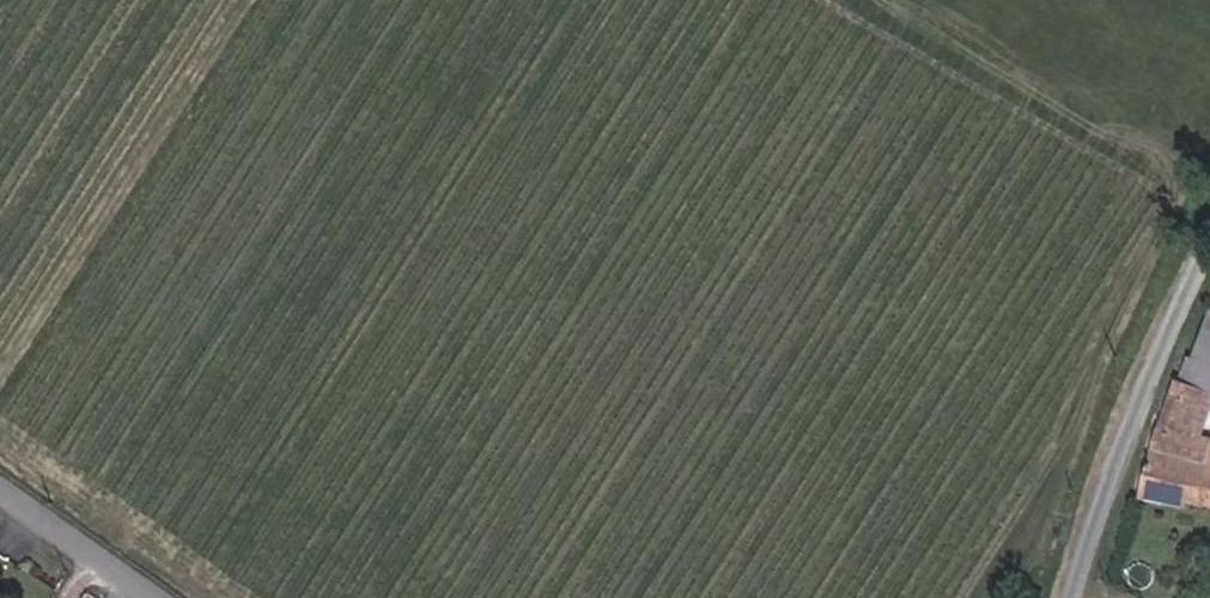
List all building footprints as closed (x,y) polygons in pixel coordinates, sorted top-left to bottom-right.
[(1206,382),(1209,374),(1209,319),(1204,316),(1197,312),(1171,364),(1206,382)] [(1192,448),(1175,444),(1206,382),(1171,364),(1168,363),(1159,382),(1144,436),(1140,435),(1126,497),(1180,508),(1192,448)] [(1209,514),(1209,512),(1209,451),(1192,448),(1180,508),(1209,514)]
